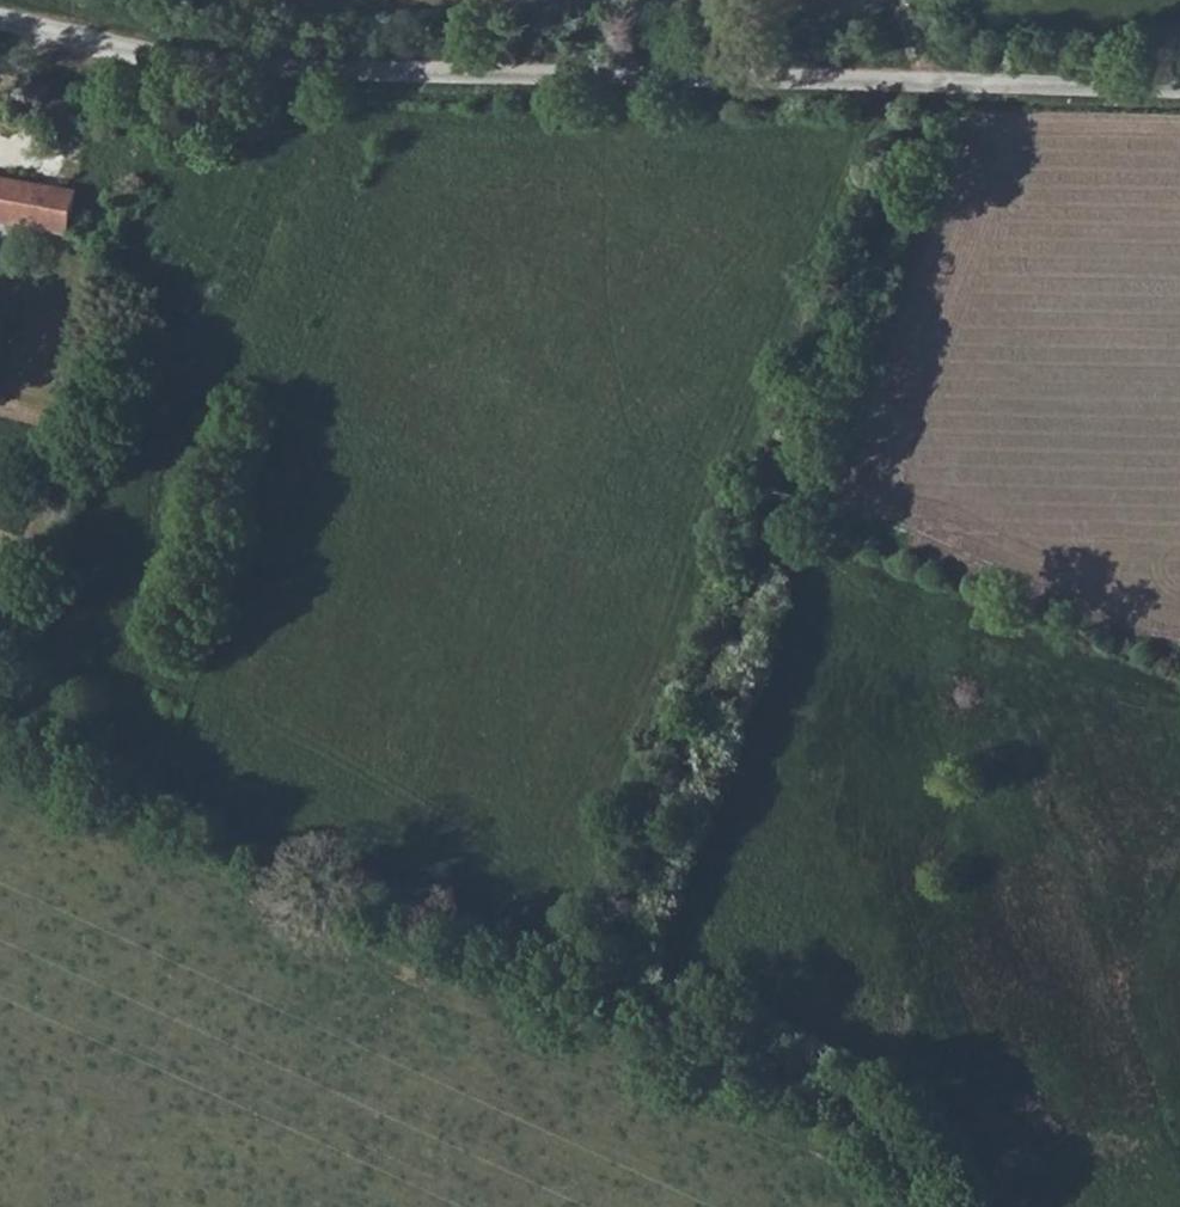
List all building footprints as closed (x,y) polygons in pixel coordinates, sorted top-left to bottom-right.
[(77,196),(0,182),(0,223),(70,236),(77,196)]
